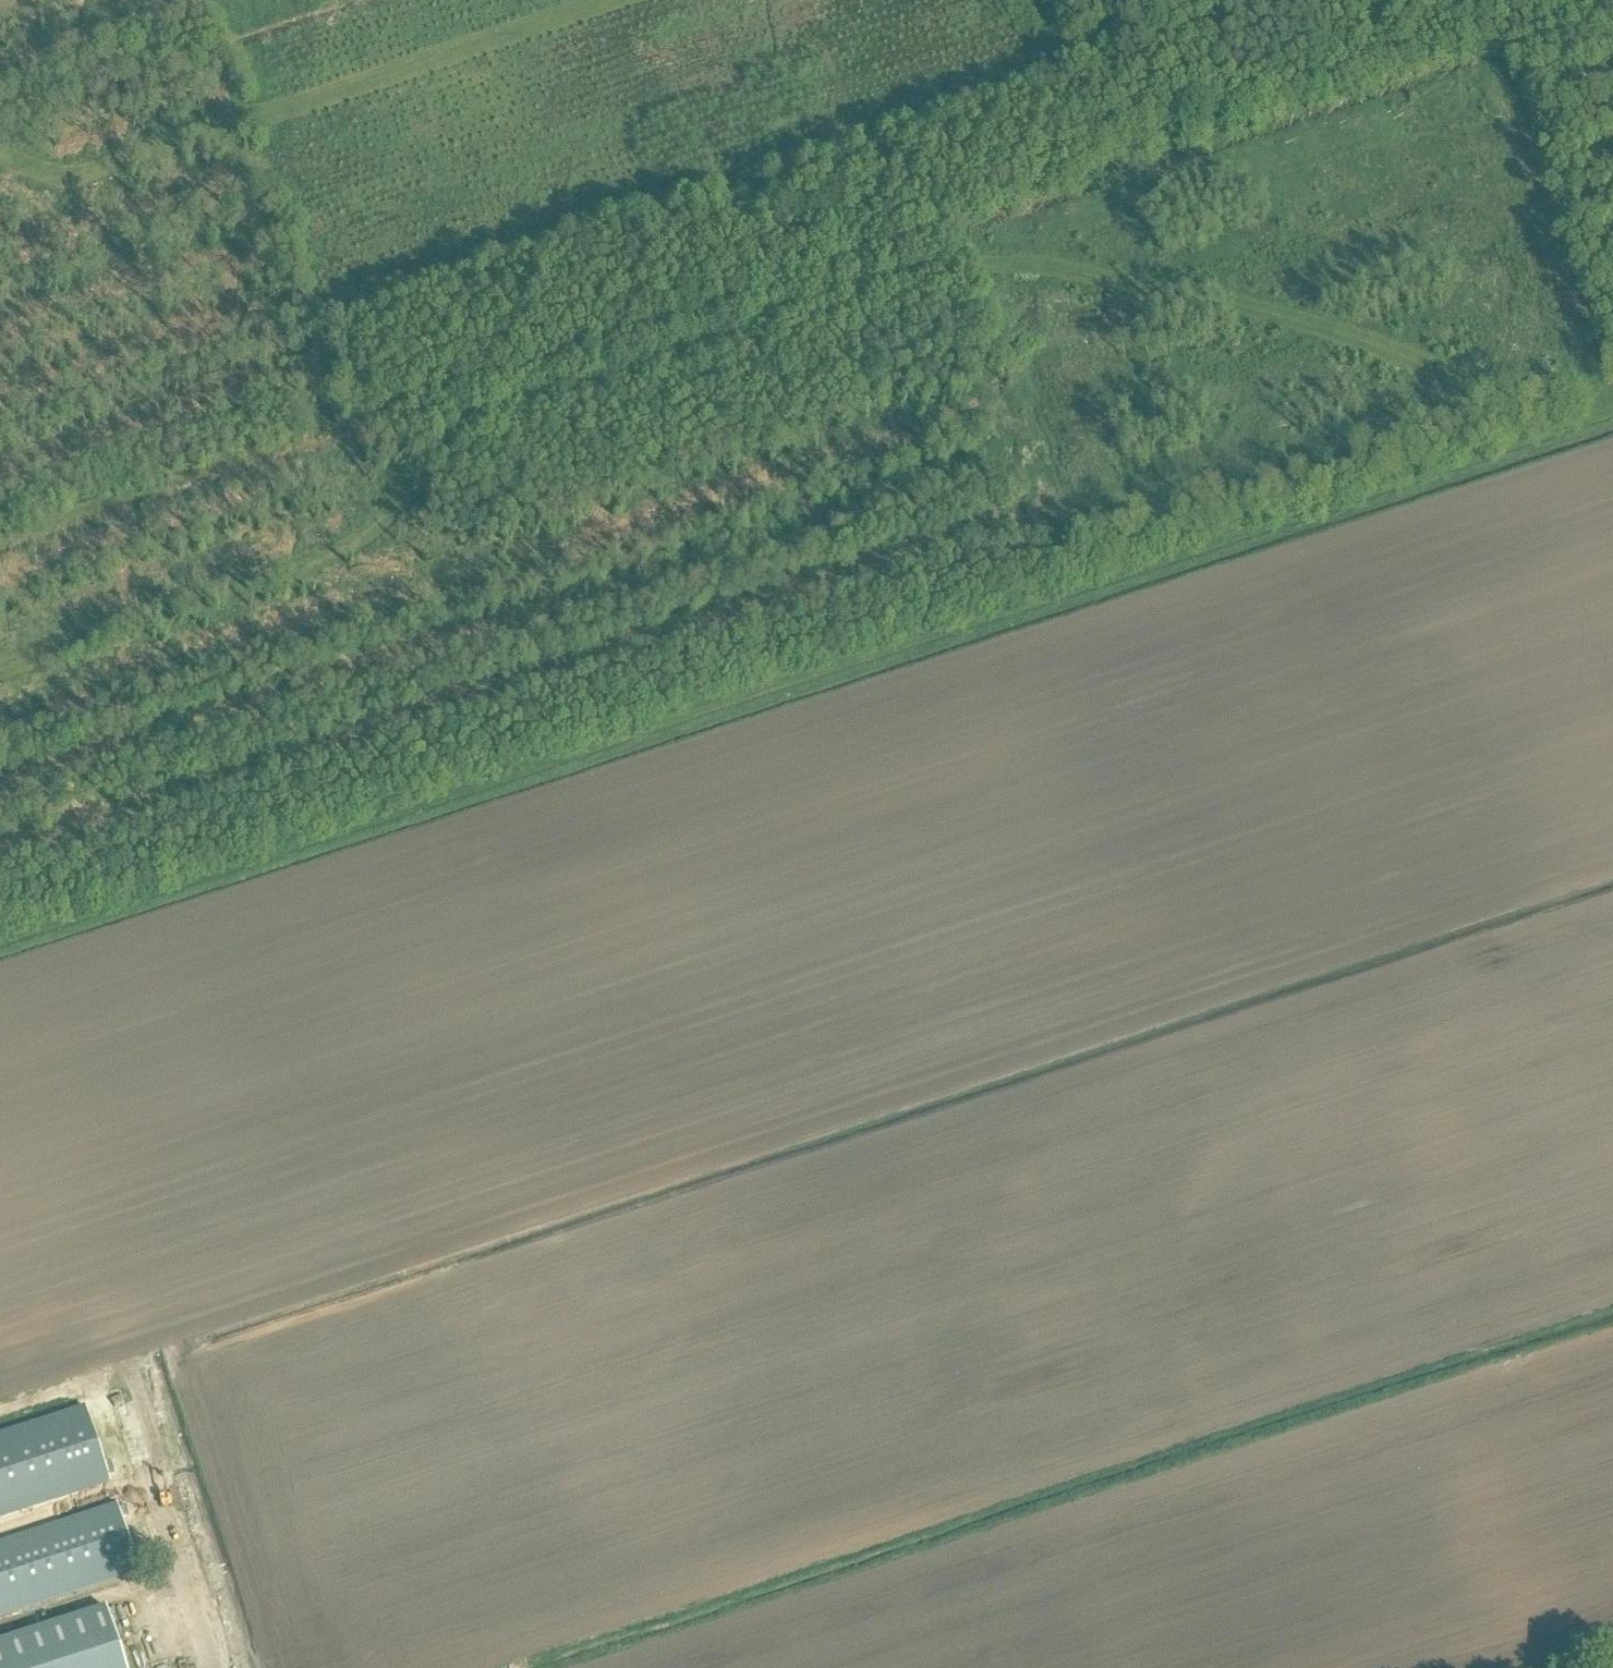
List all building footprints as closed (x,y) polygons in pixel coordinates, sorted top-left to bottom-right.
[(105,1466),(126,1459),(111,1414),(90,1421),(85,1406),(0,1434),(0,1516),(110,1479),(105,1466)] [(139,1574),(135,1563),(156,1556),(147,1522),(121,1520),(116,1503),(0,1542),(0,1619),(139,1574)] [(168,1590),(0,1644),(0,1667),(193,1667),(168,1590)]
